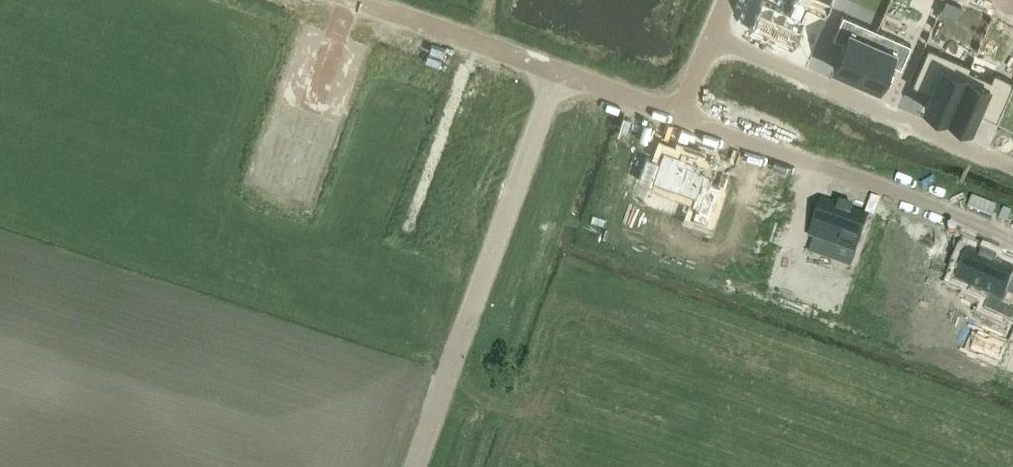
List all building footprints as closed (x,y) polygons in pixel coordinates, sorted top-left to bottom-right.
[(117,2),(135,9),(138,0),(117,0),(117,2)] [(804,15),(808,6),(825,14),(831,0),(794,0),(790,9),(769,0),(760,0),(748,28),(792,47),(806,16),(804,15)] [(834,65),(856,75),(877,27),(843,12),(833,36),(845,41),(834,65)] [(877,27),(856,75),(879,85),(890,60),(901,65),(911,42),(877,27)] [(948,115),(969,68),(971,63),(949,53),(929,44),(912,82),(931,90),(924,105),(948,115)] [(948,115),(972,126),(982,102),(1001,110),(1012,82),(1012,78),(995,70),(991,78),(969,68),(948,115)] [(647,154),(638,177),(651,182),(653,179),(695,195),(691,204),(696,206),(692,215),(707,220),(721,184),(703,178),(708,164),(705,163),(693,158),(695,152),(681,147),(679,153),(663,147),(659,159),(647,154)] [(831,179),(818,215),(863,231),(876,196),(831,179)] [(794,217),(782,251),(804,259),(816,225),(794,217)] [(873,234),(856,283),(877,291),(885,268),(931,285),(945,246),(889,226),(885,238),(873,234)] [(954,284),(970,290),(968,294),(987,303),(983,313),(1011,326),(1012,321),(1012,297),(1007,294),(1012,281),(1012,273),(967,253),(957,276),(954,284)] [(989,340),(981,358),(1000,366),(1008,348),(989,340)]
